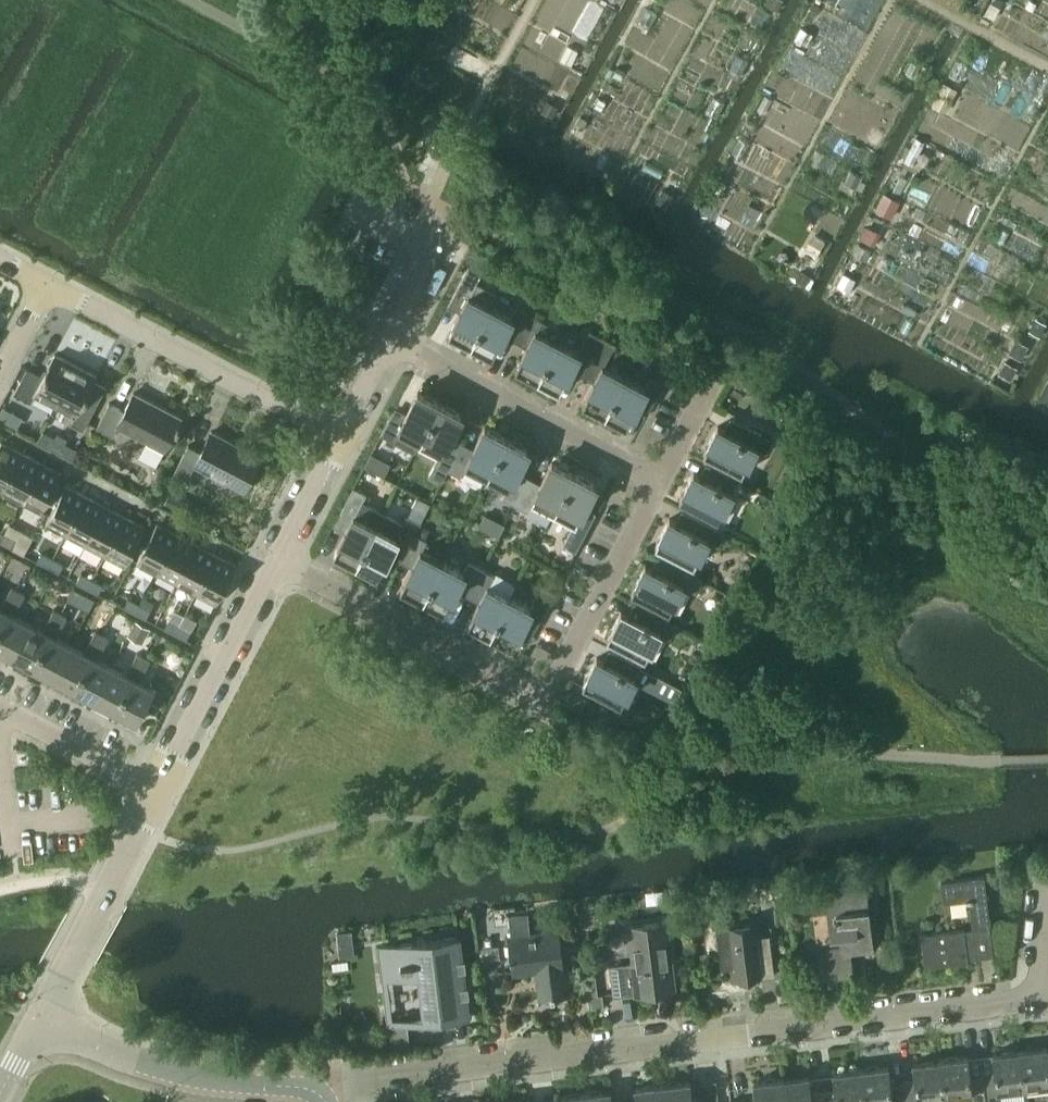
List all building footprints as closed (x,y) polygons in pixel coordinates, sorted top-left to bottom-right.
[(448,333),(470,345),(491,303),(470,292),(481,273),(469,267),(468,266),(450,301),(461,307),(448,333)] [(519,269),(513,266),(506,280),(512,283),(519,269)] [(491,303),(470,345),(492,356),(506,330),(517,336),(529,313),(516,306),(512,314),(491,303)] [(514,368),(537,380),(558,338),(562,331),(529,313),(517,336),(528,342),(514,368)] [(558,338),(537,380),(559,391),(573,365),(584,371),(602,337),(589,330),(579,349),(558,338)] [(581,403),(604,415),(620,385),(626,374),(605,363),(615,343),(602,337),(584,371),(595,377),(581,403)] [(34,394),(54,405),(65,385),(75,365),(54,354),(42,376),(26,368),(13,393),(30,402),(34,394)] [(65,385),(54,405),(75,415),(71,423),(83,429),(96,405),(85,399),(97,376),(75,365),(65,385)] [(620,385),(604,415),(626,426),(640,400),(651,406),(663,383),(650,376),(646,384),(626,374),(620,385)] [(392,411),(380,434),(393,441),(398,431),(419,442),(440,402),(418,391),(404,417),(392,411)] [(178,424),(181,417),(133,392),(124,410),(109,402),(96,427),(112,435),(118,425),(165,449),(176,428),(178,429),(180,425),(178,424)] [(440,452),(434,462),(428,475),(442,482),(448,469),(460,446),(448,440),(462,414),(440,402),(419,442),(440,452)] [(16,414),(2,406),(0,410),(0,418),(11,424),(16,414)] [(718,425),(708,442),(703,452),(716,459),(741,472),(742,473),(747,462),(749,463),(757,447),(766,452),(773,439),(734,419),(728,430),(718,425)] [(460,446),(448,469),(460,476),(465,466),(486,477),(507,437),(485,426),(471,452),(460,446)] [(243,490),(260,456),(212,430),(201,451),(188,444),(174,471),(187,478),(194,465),(243,490)] [(55,437),(42,431),(37,440),(50,447),(55,437)] [(507,437),(486,477),(507,487),(501,498),(514,504),(527,481),(515,475),(529,449),(507,437)] [(1,490),(21,452),(1,441),(0,443),(0,489),(1,490)] [(77,449),(64,442),(59,452),(72,458),(77,449)] [(21,452),(1,490),(21,500),(41,462),(21,452)] [(716,459),(712,466),(737,479),(741,472),(716,459)] [(527,481),(514,504),(527,511),(533,500),(554,511),(574,472),(552,461),(538,487),(527,481)] [(41,462),(21,500),(41,511),(61,473),(41,462)] [(732,489),(737,479),(712,466),(710,465),(704,477),(693,471),(679,498),(718,519),(723,509),(725,510),(735,490),(732,489)] [(563,544),(575,551),(594,516),(582,510),(596,484),(574,472),(554,511),(574,522),(563,544)] [(45,523),(65,533),(85,495),(65,485),(45,523)] [(333,553),(355,565),(377,524),(383,511),(362,500),(366,493),(353,486),(335,521),(347,527),(333,553)] [(179,510),(185,499),(169,492),(164,503),(179,510)] [(85,495),(65,533),(85,543),(105,506),(85,495)] [(105,506),(85,543),(104,554),(124,516),(105,506)] [(377,524),(355,565),(377,576),(391,550),(402,556),(420,521),(407,515),(404,521),(383,511),(377,524)] [(701,556),(710,539),(719,543),(725,532),(686,511),(680,523),(669,517),(655,544),(694,565),(699,555),(701,556)] [(124,516),(104,554),(125,564),(145,526),(124,516)] [(400,588),(422,600),(444,559),(423,548),(427,540),(424,539),(430,528),(420,523),(421,522),(420,521),(402,556),(414,562),(400,588)] [(137,561),(157,571),(177,533),(156,523),(137,561)] [(4,533),(0,540),(11,546),(15,538),(4,533)] [(177,533),(157,571),(176,581),(196,544),(177,533)] [(19,539),(14,548),(25,553),(29,545),(19,539)] [(196,544),(176,581),(196,592),(216,554),(196,544)] [(41,552),(37,560),(48,566),(52,558),(41,552)] [(216,554),(196,592),(216,602),(236,564),(216,554)] [(52,558),(48,566),(59,571),(63,563),(52,558)] [(676,603),(685,587),(694,591),(701,578),(688,572),(662,558),(656,569),(645,563),(631,591),(670,611),(675,602),(676,603)] [(444,559),(422,600),(444,611),(458,585),(469,591),(481,568),(468,561),(464,570),(444,559)] [(467,623),(489,635),(511,594),(490,583),(494,575),(481,568),(469,591),(481,597),(467,623)] [(81,573),(77,581),(88,586),(92,578),(81,573)] [(92,578),(88,586),(98,592),(103,584),(92,578)] [(511,594),(489,635),(511,646),(525,620),(536,626),(555,591),(542,584),(531,605),(511,594)] [(11,586),(7,594),(20,601),(25,593),(11,586)] [(0,626),(0,650),(10,656),(29,621),(14,613),(20,601),(7,594),(3,601),(10,606),(0,626)] [(128,597),(124,606),(135,612),(139,603),(128,597)] [(10,606),(3,601),(1,607),(0,606),(0,626),(10,606)] [(139,603),(135,612),(146,617),(150,609),(139,603)] [(607,637),(625,647),(623,651),(636,657),(637,653),(645,658),(651,648),(652,649),(661,633),(670,637),(676,624),(665,618),(638,604),(632,615),(621,610),(612,628),(607,637)] [(53,608),(49,616),(62,623),(67,615),(53,608)] [(169,619),(164,627),(175,633),(180,625),(182,620),(171,614),(169,619)] [(29,621),(10,656),(31,667),(52,627),(59,631),(62,623),(49,616),(43,628),(29,621)] [(142,643),(150,627),(135,619),(127,635),(142,643)] [(180,625),(175,633),(186,638),(190,630),(180,625)] [(52,627),(31,667),(52,678),(70,643),(56,636),(59,631),(52,627)] [(95,630),(91,638),(104,645),(108,637),(95,630)] [(70,643),(52,678),(73,688),(89,657),(93,649),(100,653),(104,645),(91,638),(84,650),(70,643)] [(89,657),(73,688),(94,699),(112,665),(97,657),(100,653),(93,649),(89,657)] [(640,666),(640,664),(613,650),(608,662),(597,656),(583,683),(621,704),(626,694),(628,695),(635,681),(638,675),(635,674),(640,666)] [(137,651),(132,660),(145,667),(150,658),(137,651)] [(94,699),(114,710),(135,671),(141,675),(145,667),(132,660),(126,672),(112,665),(94,699)] [(638,675),(635,681),(675,702),(682,688),(640,666),(635,674),(638,675)] [(135,671),(114,710),(137,722),(155,688),(139,679),(141,675),(135,671)] [(563,701),(579,709),(585,697),(570,689),(563,701)] [(157,714),(161,707),(152,702),(148,710),(157,714)] [(972,926),(921,933),(925,965),(968,960),(968,958),(993,955),(984,875),(940,880),(943,901),(969,898),(972,926)] [(840,946),(816,948),(820,978),(853,974),(850,948),(874,946),(867,886),(824,891),(829,936),(838,935),(840,946)] [(539,998),(559,996),(570,994),(567,966),(564,966),(560,927),(530,931),(528,913),(509,915),(510,930),(507,930),(512,973),(536,970),(539,998)] [(631,962),(611,964),(615,995),(675,988),(667,919),(626,923),(631,962)] [(768,920),(716,926),(723,980),(774,974),(768,920)] [(457,934),(380,944),(385,977),(428,972),(433,1016),(467,1012),(457,934)] [(478,948),(480,961),(496,959),(499,959),(498,946),(478,948)] [(496,959),(480,961),(482,976),(498,974),(496,959)] [(602,994),(598,994),(594,964),(586,965),(591,1007),(603,1006),(602,994)] [(578,999),(589,997),(587,980),(576,981),(578,999)] [(407,1023),(391,1025),(394,1048),(410,1047),(407,1023)] [(1047,1046),(1021,1049),(1025,1085),(1047,1083),(1047,1053),(1047,1046)] [(1025,1085),(1021,1049),(993,1052),(995,1070),(982,1072),(986,1101),(999,1101),(997,1089),(1025,1085)] [(944,1096),(971,1093),(972,1101),(986,1101),(982,1072),(970,1073),(968,1055),(941,1058),(944,1096)] [(905,1101),(919,1101),(919,1099),(944,1096),(941,1058),(913,1062),(915,1080),(903,1081),(905,1101)] [(865,1101),(905,1101),(903,1081),(890,1083),(888,1065),(861,1068),(865,1101)] [(824,1101),(865,1101),(861,1068),(833,1071),(835,1089),(823,1091),(824,1101)] [(785,1101),(824,1101),(823,1091),(811,1092),(809,1074),(782,1077),(785,1101)] [(730,1101),(785,1101),(782,1077),(754,1080),(756,1099),(730,1101)] [(664,1101),(693,1101),(690,1079),(662,1083),(664,1101)] [(662,1083),(635,1086),(637,1101),(664,1101),(662,1083)] [(584,1101),(612,1101),(611,1089),(583,1092),(584,1101)] [(583,1092),(555,1095),(556,1101),(584,1101),(583,1092)]
